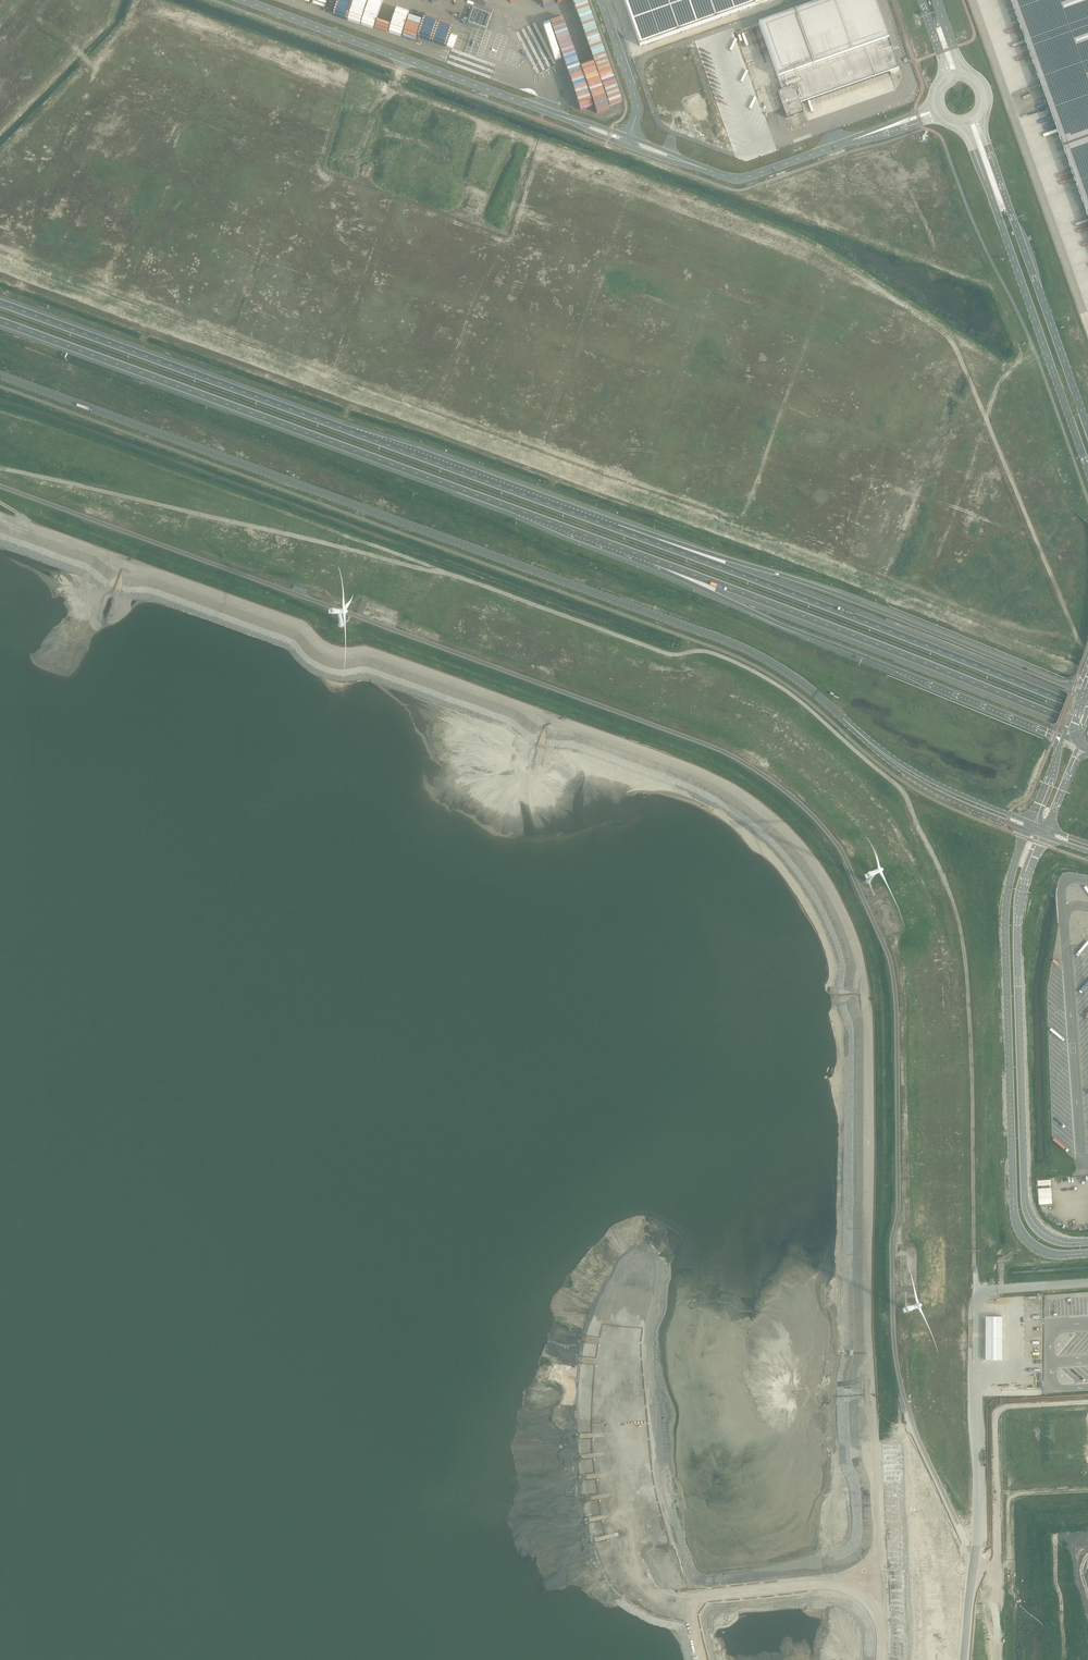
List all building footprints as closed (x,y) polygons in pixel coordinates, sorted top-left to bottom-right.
[(640,46),(768,1),(767,0),(623,0),(640,46)] [(786,118),(787,118),(786,117),(802,112),(803,112),(800,103),(899,68),(875,0),(826,0),(759,24),(782,90),(777,92),(786,118)] [(1087,216),(1087,0),(1011,0),(1087,216)] [(473,8),(468,22),(487,29),(491,15),(473,8)] [(592,11),(567,18),(569,24),(581,21),(585,36),(583,36),(586,48),(601,44),(592,11)] [(407,35),(418,35),(418,24),(407,24),(407,35)] [(602,92),(604,105),(620,101),(617,89),(602,92)] [(578,103),(576,109),(588,114),(590,108),(578,103)] [(759,121),(766,119),(763,109),(756,111),(759,121)] [(1039,1188),(1039,1198),(1052,1198),(1052,1187),(1039,1188)] [(1003,1360),(1003,1316),(987,1316),(987,1360),(1003,1360)]
